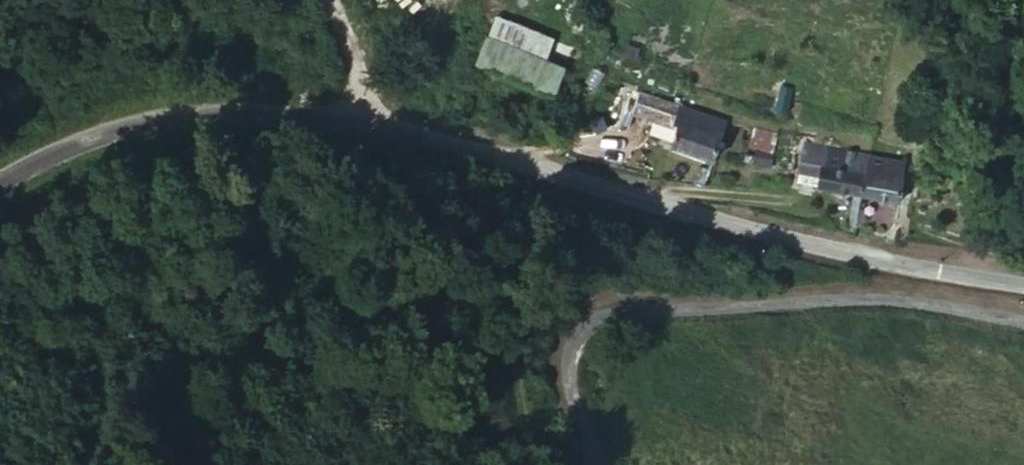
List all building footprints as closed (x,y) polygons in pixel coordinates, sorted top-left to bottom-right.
[(553,92),(563,69),(485,38),(477,60),(553,92)] [(670,147),(711,160),(725,120),(641,92),(638,102),(628,99),(625,110),(676,128),(670,147)] [(789,137),(776,133),(769,160),(783,164),(789,137)] [(795,179),(862,193),(869,155),(803,141),(795,179)] [(869,155),(862,193),(896,201),(904,162),(869,155)]
